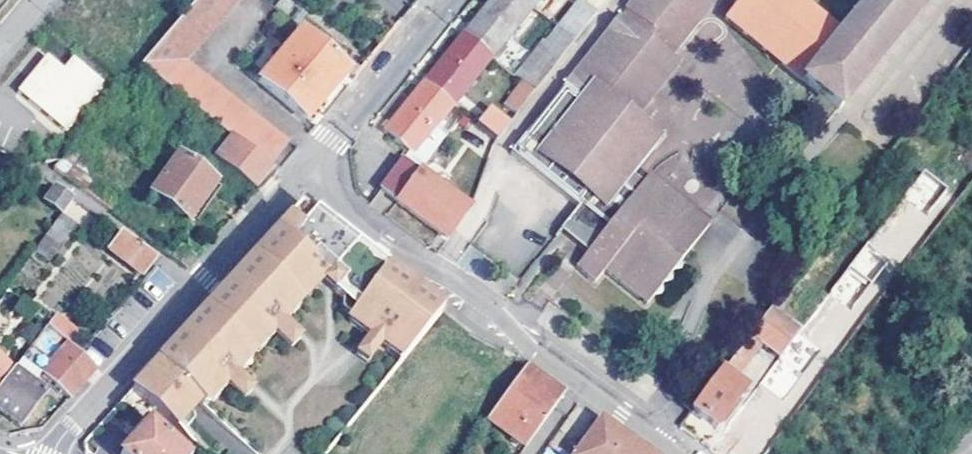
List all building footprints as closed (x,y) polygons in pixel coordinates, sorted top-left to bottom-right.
[(267,165),(285,143),(185,62),(239,0),(200,0),(143,66),(186,101),(220,128),(232,138),(267,165)] [(493,59),(496,56),(503,62),(512,51),(505,45),(533,11),(520,0),(491,0),(484,9),(463,35),(493,59)] [(648,174),(641,182),(627,200),(617,193),(631,175),(652,148),(650,135),(633,122),(679,64),(671,57),(717,0),(633,0),(510,156),(577,208),(565,223),(593,245),(586,253),(575,269),(594,282),(603,270),(646,304),(653,295),(660,295),(659,287),(663,282),(669,283),(669,275),(673,270),(680,270),(679,263),(709,224),(648,174)] [(533,11),(542,0),(520,0),(533,11)] [(601,10),(607,0),(586,0),(601,10)] [(843,34),(800,0),(740,0),(737,4),(726,18),(793,72),(787,79),(799,87),(804,81),(843,34)] [(804,81),(839,109),(929,0),(870,0),(843,34),(804,81)] [(561,33),(575,44),(589,27),(576,16),(561,33)] [(524,84),(535,93),(575,44),(561,33),(557,30),(533,61),(536,64),(532,70),(528,67),(519,80),(524,84)] [(306,120),(348,71),(344,68),(303,33),(261,81),(306,120)] [(423,83),(453,107),(493,59),(463,35),(445,57),(423,83)] [(47,58),(29,80),(33,83),(51,61),(47,58)] [(18,93),(65,131),(103,84),(73,60),(64,72),(51,61),(33,83),(29,80),(18,93)] [(356,78),(361,71),(349,61),(344,68),(348,71),(356,78)] [(433,133),(453,107),(423,83),(401,111),(385,131),(411,152),(382,192),(397,203),(419,172),(442,140),(433,133)] [(517,115),(535,93),(524,84),(506,106),(517,115)] [(186,101),(144,154),(175,179),(178,181),(220,128),(186,101)] [(496,142),(508,127),(488,110),(476,126),(496,142)] [(277,173),(267,165),(232,138),(216,159),(259,193),(277,173)] [(144,154),(140,152),(99,204),(133,231),(175,179),(144,154)] [(668,183),(682,169),(670,157),(655,171),(668,183)] [(469,210),(419,172),(397,203),(446,240),(469,210)] [(948,192),(925,174),(906,198),(929,216),(948,192)] [(641,182),(631,175),(617,193),(627,200),(641,182)] [(47,203),(63,216),(74,201),(58,190),(47,203)] [(262,453),(328,453),(442,312),(302,205),(218,297),(147,373),(166,390),(150,408),(157,414),(176,428),(200,402),(262,453)] [(62,217),(47,237),(60,247),(76,227),(62,217)] [(559,232),(586,253),(593,245),(565,223),(559,232)] [(155,260),(121,235),(109,250),(143,275),(155,260)] [(891,262),(869,245),(831,294),(853,311),(891,262)] [(29,320),(40,304),(23,292),(12,308),(29,320)] [(735,357),(747,366),(762,346),(780,359),(798,337),(768,312),(735,357)] [(49,327),(68,342),(76,332),(58,316),(49,327)] [(800,334),(798,337),(780,359),(761,383),(784,401),(822,352),(800,334)] [(79,351),(68,342),(40,373),(64,393),(60,397),(67,403),(99,367),(79,351)] [(719,376),(732,386),(747,366),(735,357),(719,376)] [(488,419),(525,446),(565,394),(546,380),(527,366),(488,419)] [(0,387),(0,409),(21,425),(44,394),(13,371),(0,387)] [(131,392),(150,408),(166,390),(147,373),(139,383),(131,392)] [(742,393),(732,386),(719,376),(692,412),(715,429),(742,393)] [(626,440),(602,422),(577,453),(646,453),(626,440)] [(147,426),(123,453),(179,453),(147,426)]
